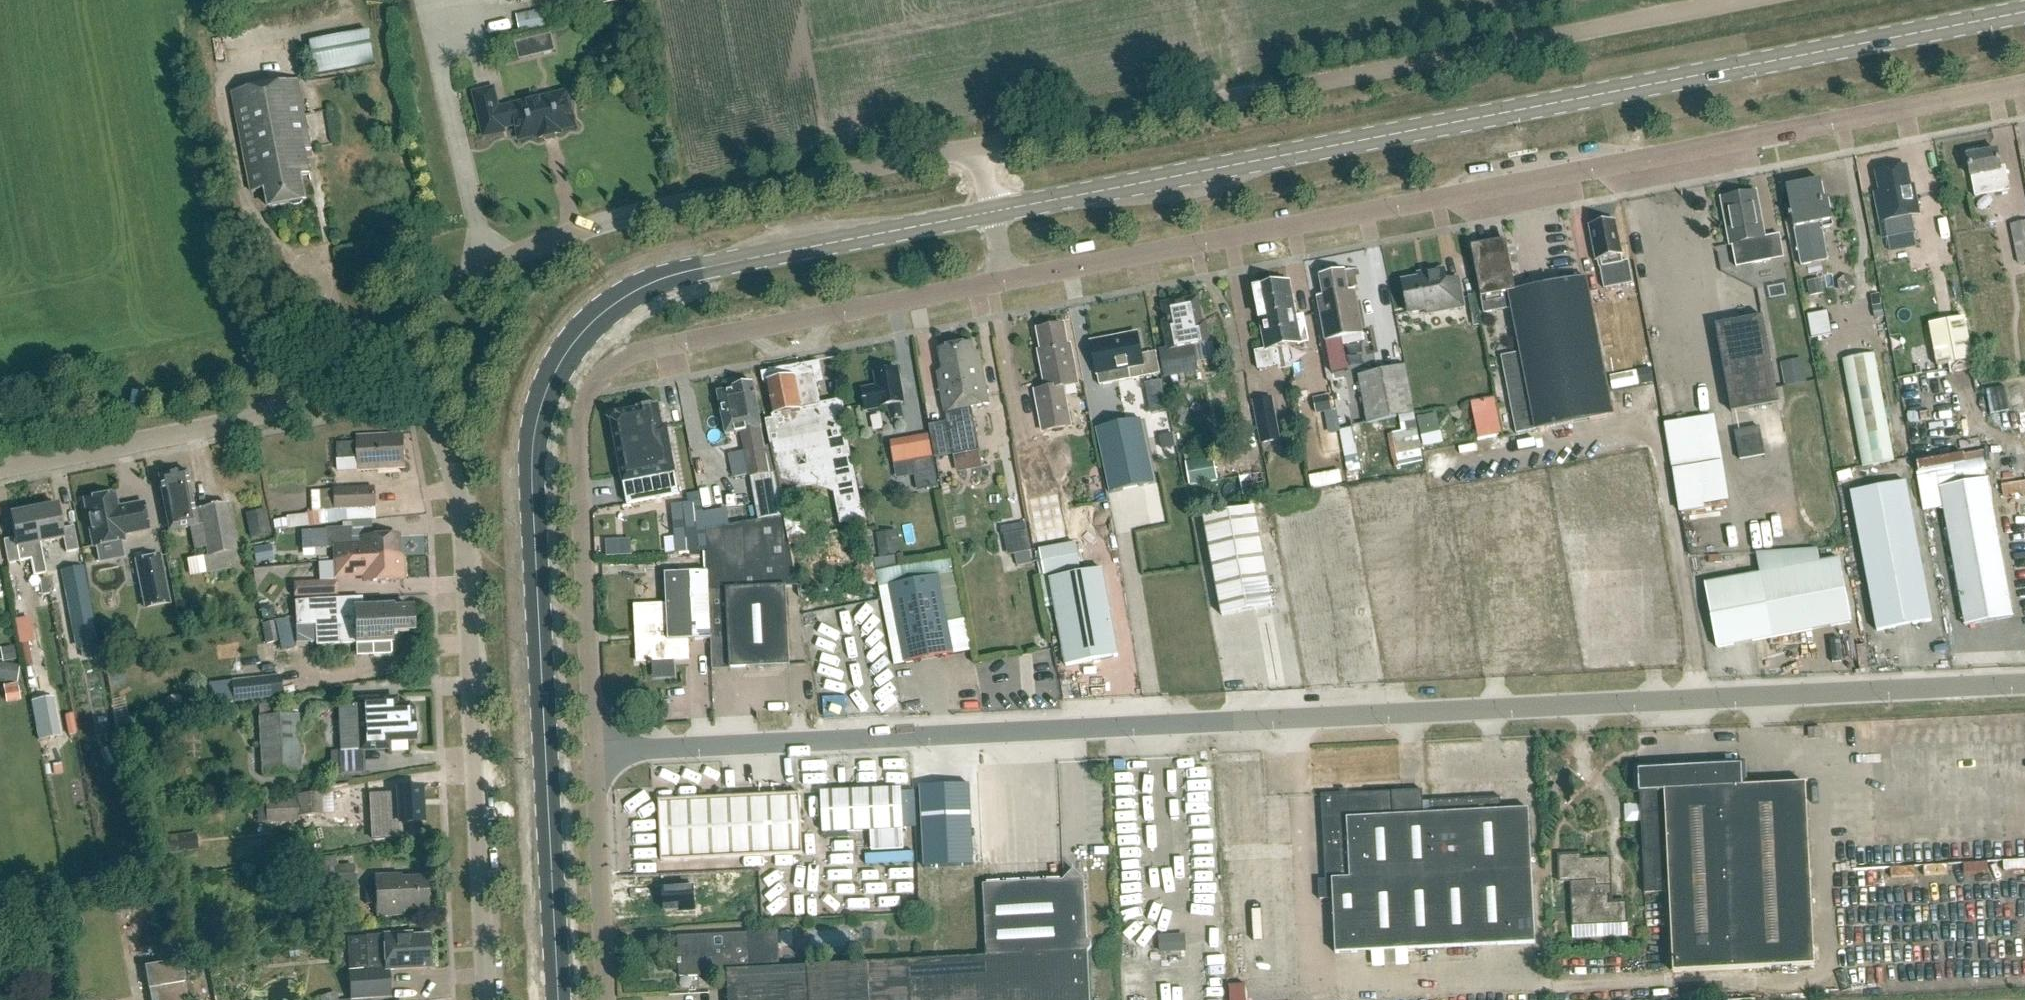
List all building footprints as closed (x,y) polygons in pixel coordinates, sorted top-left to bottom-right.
[(523,42),(554,35),(547,8),(517,14),(523,42)] [(315,76),(375,65),(369,32),(309,42),(315,76)] [(307,202),(302,177),(310,176),(306,152),(311,151),(298,81),(233,93),(252,193),(266,191),(269,209),(307,202)] [(499,114),(493,90),(474,94),(484,137),(503,132),(503,128),(516,125),(520,140),(538,135),(539,139),(560,134),(560,130),(574,127),(566,94),(504,108),(505,112),(499,114)] [(1967,157),(1971,178),(1972,178),(1975,194),(2008,187),(2004,164),(1999,165),(1996,151),(1978,154),(1978,151),(1968,153),(1968,156),(1967,157)] [(1919,216),(1913,189),(1910,189),(1906,168),(1876,174),(1880,195),(1875,196),(1884,242),(1914,236),(1910,218),(1919,216)] [(1804,184),(1818,263),(1828,262),(1821,224),(1832,222),(1828,202),(1825,203),(1821,181),(1804,184)] [(1801,267),(1818,263),(1804,184),(1786,187),(1801,267)] [(1746,242),(1750,264),(1767,260),(1762,239),(1754,194),(1724,200),(1732,244),(1746,242)] [(2024,263),(2024,222),(2010,226),(2018,265),(2024,263)] [(1623,263),(1615,223),(1590,228),(1593,244),(1591,245),(1594,263),(1599,262),(1605,290),(1633,284),(1629,262),(1623,263)] [(1595,326),(1590,301),(1586,278),(1515,292),(1506,241),(1505,241),(1505,243),(1473,249),(1473,247),(1472,248),(1485,315),(1513,309),(1519,344),(1521,353),(1501,357),(1516,435),(1534,431),(1535,431),(1614,416),(1599,348),(1595,326)] [(1448,285),(1445,270),(1428,274),(1429,277),(1402,283),(1408,314),(1426,311),(1426,315),(1464,308),(1459,283),(1448,285)] [(1349,292),(1345,272),(1320,276),(1324,297),(1318,298),(1326,342),(1342,338),(1344,346),(1365,342),(1355,291),(1349,292)] [(1300,337),(1302,345),(1310,344),(1304,316),(1296,318),(1289,283),(1273,286),(1282,334),(1294,332),(1295,338),(1300,337)] [(1289,348),(1302,345),(1300,337),(1295,338),(1294,332),(1282,334),(1273,286),(1255,290),(1267,351),(1255,353),(1259,371),(1284,366),(1285,370),(1293,369),(1289,348)] [(1468,295),(1473,321),(1480,320),(1475,294),(1468,295)] [(1880,295),(1871,296),(1875,319),(1884,317),(1880,295)] [(1159,352),(1164,376),(1199,370),(1194,346),(1206,344),(1203,325),(1201,325),(1196,300),(1165,306),(1168,324),(1165,325),(1170,350),(1159,352)] [(1812,335),(1831,333),(1829,310),(1809,312),(1812,335)] [(1732,413),(1779,404),(1763,317),(1716,326),(1732,413)] [(1929,324),(1937,367),(1972,360),(1965,318),(1929,324)] [(1067,347),(1063,325),(1038,330),(1042,352),(1039,352),(1046,389),(1035,391),(1043,432),(1070,426),(1063,387),(1078,384),(1070,346),(1067,347)] [(1091,343),(1100,386),(1160,374),(1156,352),(1141,355),(1137,334),(1091,343)] [(979,366),(975,343),(940,350),(944,373),(939,374),(954,456),(980,451),(972,408),(990,405),(982,365),(979,366)] [(1861,467),(1893,461),(1874,355),(1842,360),(1861,467)] [(780,495),(816,488),(834,494),(840,527),(865,523),(862,508),(861,508),(842,401),(821,405),(816,376),(818,376),(816,363),(762,374),(764,384),(766,383),(773,421),(765,422),(776,474),(780,495)] [(433,375),(447,373),(445,364),(431,367),(433,375)] [(1414,414),(1404,366),(1357,376),(1367,424),(1398,417),(1401,432),(1390,435),(1397,469),(1423,464),(1413,414),(1414,414)] [(1804,366),(1785,369),(1788,385),(1807,382),(1804,366)] [(903,418),(901,404),(904,404),(898,370),(876,374),(879,389),(863,391),(866,411),(889,406),(892,420),(903,418)] [(740,377),(717,378),(717,389),(740,387),(740,377)] [(1161,379),(1145,382),(1147,391),(1163,388),(1161,379)] [(1345,384),(1333,386),(1349,474),(1363,471),(1358,445),(1356,446),(1345,384)] [(751,479),(769,475),(760,429),(762,429),(753,386),(734,390),(734,391),(719,394),(727,436),(742,433),(751,479)] [(2009,410),(2005,387),(1987,390),(1991,413),(2009,410)] [(1260,444),(1276,441),(1267,398),(1252,401),(1260,444)] [(1314,401),(1317,414),(1332,411),(1330,398),(1314,401)] [(1495,398),(1472,402),(1479,438),(1502,433),(1495,398)] [(627,504),(680,494),(667,427),(663,428),(659,406),(637,410),(638,411),(617,415),(614,412),(609,419),(612,422),(627,504)] [(1681,510),(1733,502),(1719,414),(1667,422),(1681,510)] [(1110,494),(1154,484),(1140,420),(1096,429),(1110,494)] [(1762,425),(1737,430),(1742,459),(1768,454),(1762,425)] [(1441,431),(1422,435),(1424,446),(1443,442),(1441,431)] [(406,468),(404,434),(357,437),(358,443),(338,444),(339,460),(359,459),(359,471),(406,468)] [(1923,471),(1970,462),(1968,452),(1921,462),(1923,471)] [(933,457),(913,461),(918,489),(937,486),(933,457)] [(1216,457),(1187,461),(1190,484),(1219,480),(1216,457)] [(1341,469),(1309,475),(1312,487),(1343,481),(1341,469)] [(194,511),(186,471),(176,473),(175,471),(167,473),(167,474),(158,476),(168,533),(190,528),(195,551),(206,549),(207,557),(203,558),(206,574),(239,568),(227,505),(194,511)] [(1245,492),(1266,487),(1262,471),(1241,477),(1245,492)] [(1956,485),(1954,471),(1917,477),(1923,510),(1943,507),(1965,626),(2012,617),(1987,479),(1956,485)] [(785,518),(780,495),(776,474),(769,475),(751,479),(759,522),(780,519),(785,518)] [(1877,631),(1932,621),(1905,482),(1850,493),(1877,631)] [(373,486),(331,488),(333,510),(374,508),(373,486)] [(118,508),(115,495),(84,501),(93,548),(124,542),(123,536),(149,531),(143,503),(118,508)] [(678,553),(705,550),(700,503),(673,506),(678,553)] [(34,511),(40,544),(63,539),(66,553),(78,551),(73,527),(62,530),(57,506),(34,511)] [(1223,617),(1273,608),(1254,508),(1204,518),(1223,617)] [(250,539),(271,535),(266,510),(245,514),(250,539)] [(17,548),(40,544),(34,511),(10,515),(15,539),(4,541),(8,565),(20,562),(17,548)] [(312,513),(307,513),(309,526),(320,525),(318,512),(312,513)] [(286,519),(273,521),(274,531),(287,529),(286,519)] [(794,588),(780,519),(759,522),(707,530),(708,573),(711,641),(712,671),(789,668),(786,588),(794,588)] [(334,561),(403,558),(403,557),(400,557),(399,536),(360,538),(360,543),(352,544),(352,527),(326,528),(327,548),(334,548),(334,561)] [(897,533),(877,536),(880,556),(900,553),(897,533)] [(631,542),(607,543),(608,557),(632,556),(631,542)] [(1043,576),(1079,569),(1074,543),(1039,549),(1043,576)] [(266,546),(253,549),(256,564),(269,561),(266,546)] [(1815,564),(1813,550),(1756,553),(1760,575),(1705,585),(1717,648),(1851,623),(1839,560),(1815,564)] [(144,607),(168,603),(159,557),(135,562),(144,607)] [(403,558),(334,561),(335,578),(365,576),(365,582),(404,580),(403,558)] [(78,588),(69,590),(82,660),(100,657),(83,567),(74,568),(78,588)] [(1066,667),(1118,657),(1102,570),(1050,579),(1066,667)] [(688,642),(711,641),(708,573),(665,575),(667,606),(635,607),(638,663),(689,661),(688,642)] [(906,664),(953,655),(938,576),(890,585),(906,664)] [(293,598),(336,597),(335,581),(293,582),(293,598)] [(313,600),(293,602),(295,626),(314,625),(314,643),(315,643),(315,646),(354,644),(373,643),(373,655),(391,655),(391,643),(392,643),(391,633),(413,632),(412,610),(394,610),(393,608),(368,609),(362,610),(361,598),(313,600)] [(30,615),(15,617),(19,643),(35,641),(30,615)] [(263,622),(267,642),(281,640),(282,648),(296,646),(290,617),(263,622)] [(1044,632),(1033,635),(1035,644),(1046,641),(1044,632)] [(13,647),(2,649),(4,661),(15,660),(13,647)] [(6,664),(3,681),(17,683),(19,666),(6,664)] [(280,676),(231,681),(233,703),(282,697),(280,676)] [(18,688),(4,690),(6,703),(20,701),(18,688)] [(57,737),(50,699),(32,703),(39,741),(57,737)] [(396,706),(396,700),(358,702),(358,706),(338,707),(340,750),(358,750),(358,752),(390,751),(390,743),(415,742),(414,710),(409,706),(396,706)] [(261,777),(301,775),(298,715),(258,717),(261,777)] [(1669,894),(1673,974),(1815,967),(1806,785),(1747,788),(1745,763),(1635,769),(1636,794),(1641,793),(1646,895),(1669,894)] [(925,868),(974,866),(970,785),(921,787),(925,868)] [(336,788),(338,835),(353,834),(351,787),(336,788)] [(397,794),(369,795),(371,839),(401,837),(400,824),(423,823),(421,789),(397,790),(397,794)] [(904,849),(903,830),(901,790),(821,794),(823,834),(869,832),(870,851),(904,849)] [(1327,881),(1318,881),(1319,900),(1333,899),(1336,954),(1536,945),(1529,810),(1502,812),(1502,799),(1429,802),(1429,815),(1424,815),(1423,792),(1392,793),(1342,796),(1342,794),(1323,795),(1326,872),(1327,881)] [(266,824),(299,822),(299,817),(322,817),(321,794),(297,796),(298,799),(265,800),(266,824)] [(662,862),(802,856),(800,795),(659,801),(662,862)] [(1581,861),(1581,856),(1559,857),(1560,884),(1571,883),(1572,927),(1627,925),(1626,904),(1611,904),(1610,860),(1581,861)] [(336,869),(338,893),(356,892),(355,867),(336,869)] [(727,972),(728,999),(1091,999),(1088,953),(1092,949),(1092,944),(1088,940),(1085,880),(1073,870),(1063,881),(983,885),(987,958),(780,969),(727,972)] [(365,889),(365,905),(376,905),(377,918),(403,917),(402,911),(427,910),(426,878),(401,879),(401,875),(375,876),(376,889),(365,889)] [(694,888),(663,890),(665,913),(681,912),(681,913),(695,912),(695,902),(694,888)] [(727,972),(780,969),(778,933),(677,938),(678,960),(677,960),(677,965),(679,965),(679,978),(697,977),(697,974),(727,972)] [(384,936),(384,937),(369,938),(370,969),(348,970),(350,999),(369,998),(390,996),(389,970),(429,968),(428,937),(411,937),(411,935),(384,936)] [(1161,953),(1186,952),(1186,938),(1160,939),(1161,953)] [(143,967),(147,989),(184,983),(180,961),(143,967)] [(1247,984),(1231,985),(1231,999),(1248,999),(1247,984)]
